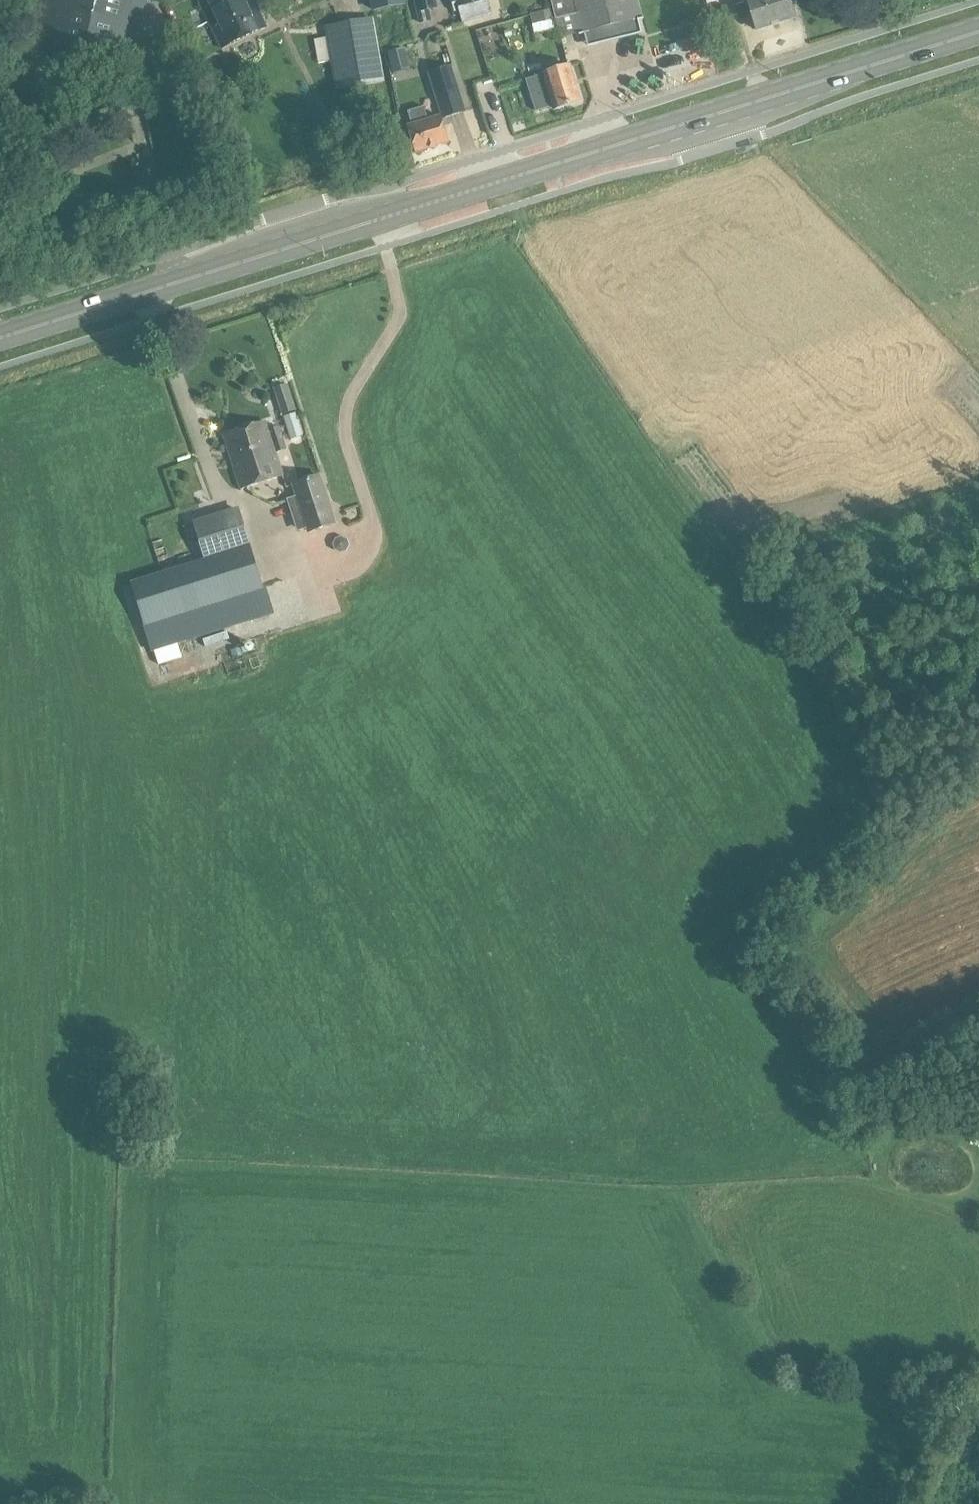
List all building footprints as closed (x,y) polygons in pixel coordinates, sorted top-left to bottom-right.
[(133,66),(150,0),(31,0),(22,38),(133,66)] [(267,28),(254,0),(201,0),(224,48),(267,28)] [(374,12),(406,5),(405,0),(371,0),(374,12)] [(415,14),(418,13),(419,20),(432,17),(430,11),(438,10),(436,0),(412,0),(415,14)] [(493,15),(489,0),(457,0),(463,23),(493,15)] [(562,38),(580,34),(580,35),(585,34),(588,47),(641,34),(638,20),(644,19),(639,0),(551,0),(557,25),(560,39),(562,38)] [(733,6),(749,1),(758,30),(797,17),(791,0),(731,0),(733,6)] [(530,15),(532,25),(552,20),(550,10),(530,15)] [(386,83),(374,18),(326,26),(337,91),(386,83)] [(405,48),(388,52),(392,70),(410,66),(405,48)] [(429,73),(443,119),(465,112),(452,66),(429,73)] [(554,109),(555,110),(555,111),(582,102),(570,67),(544,76),(554,109)] [(554,109),(544,76),(527,81),(537,114),(554,109)] [(441,118),(429,121),(424,107),(408,112),(412,127),(408,128),(416,153),(449,143),(441,118)] [(288,384),(274,389),(282,413),(296,409),(288,384)] [(279,430),(270,432),(267,421),(224,436),(242,489),(284,474),(275,445),(283,443),(279,430)] [(289,497),(299,532),(308,529),(309,534),(337,525),(320,472),(292,481),(297,495),(289,497)] [(251,547),(239,508),(197,522),(209,560),(251,547)] [(336,538),(333,544),(335,551),(341,554),(347,552),(351,546),(349,539),(343,536),(336,538)] [(251,547),(209,560),(132,584),(144,623),(263,586),(251,547)] [(272,615),(263,586),(144,623),(153,652),(272,615)] [(978,1139),(978,1120),(968,1121),(970,1139),(978,1139)]
